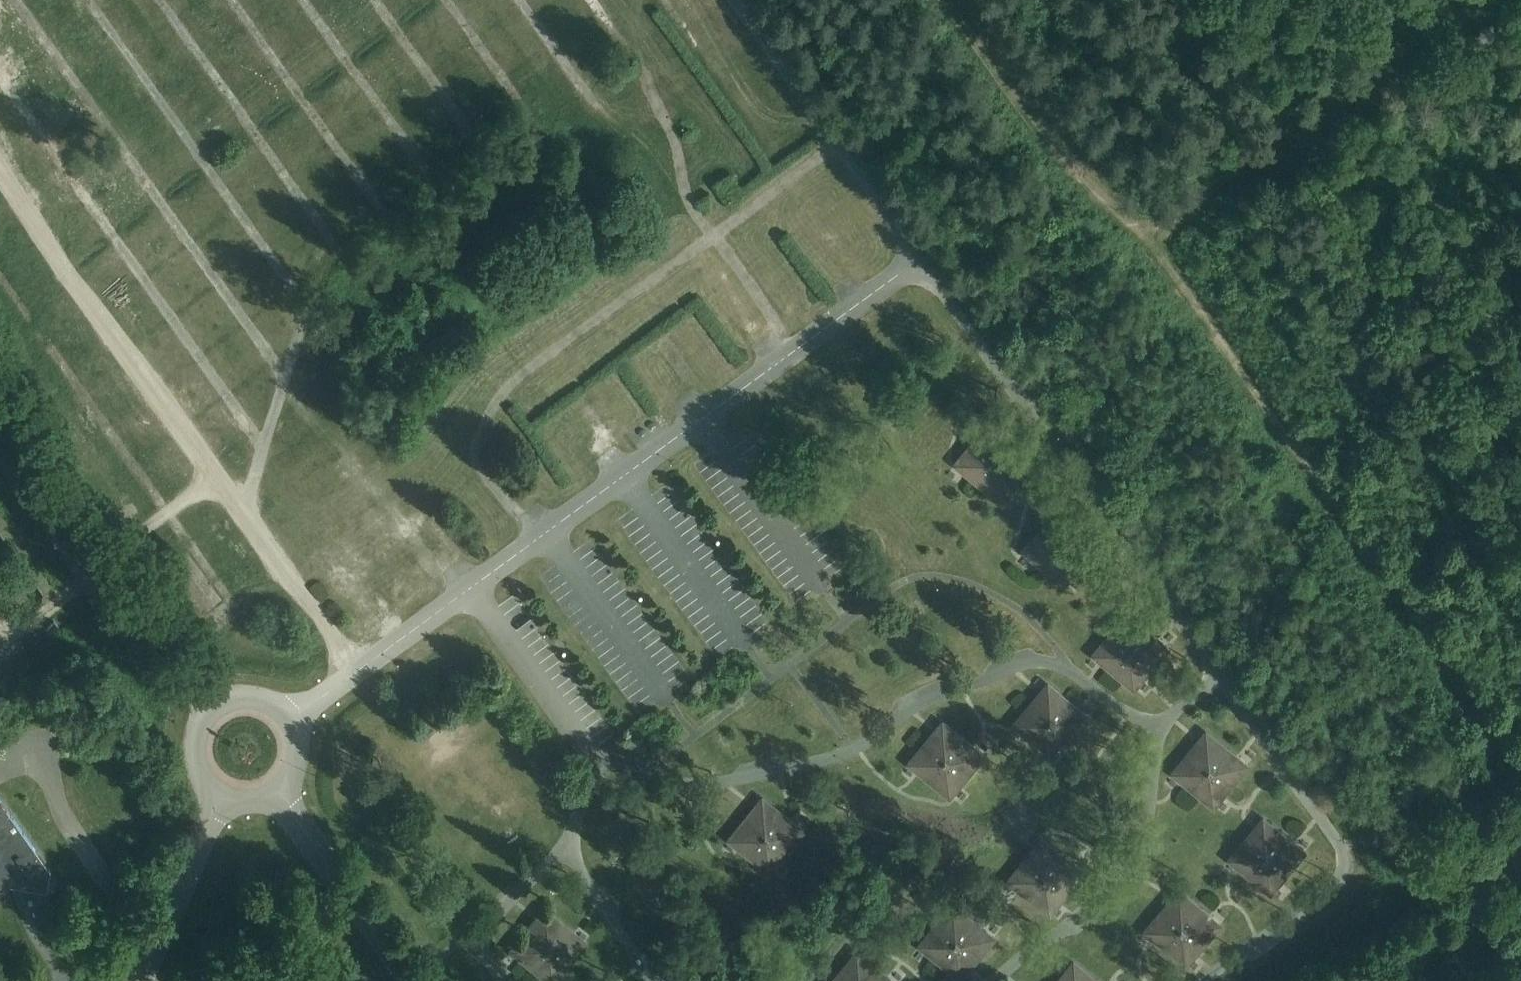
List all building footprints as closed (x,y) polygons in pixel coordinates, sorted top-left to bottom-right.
[(0,231),(0,244),(13,237),(7,227),(0,231)] [(972,443),(993,459),(1009,439),(989,422),(972,443)] [(993,459),(1013,476),(1030,456),(1009,439),(993,459)] [(993,459),(972,443),(955,463),(976,480),(993,459)] [(1013,476),(993,459),(976,480),(997,497),(1013,476)] [(1061,546),(1078,526),(1057,509),(1040,530),(1061,546)] [(1044,567),(1061,546),(1040,530),(1024,550),(1044,567)] [(1061,546),(1044,567),(1065,584),(1081,563),(1061,546)] [(1111,633),(1131,650),(1148,630),(1128,613),(1111,633)] [(1131,650),(1152,667),(1169,647),(1148,630),(1131,650)] [(1131,650),(1111,633),(1094,654),(1114,671),(1131,650)] [(1131,650),(1114,671),(1135,688),(1152,667),(1131,650)] [(1052,720),(1069,700),(1048,683),(1031,703),(1052,720)] [(1069,700),(1052,720),(1072,737),(1089,717),(1069,700)] [(1035,741),(1052,720),(1031,703),(1014,724),(1035,741)] [(1052,720),(1035,741),(1055,758),(1072,737),(1052,720)] [(926,742),(947,759),(963,738),(943,721),(926,742)] [(1190,752),(1210,768),(1227,748),(1206,731),(1190,752)] [(947,759),(967,775),(984,755),(963,738),(947,759)] [(947,759),(926,742),(909,762),(930,779),(947,759)] [(1210,768),(1231,785),(1248,765),(1227,748),(1210,768)] [(1210,768),(1190,752),(1173,772),(1194,789),(1210,768)] [(967,775),(947,759),(930,779),(950,796),(967,775)] [(1231,785),(1210,768),(1194,789),(1214,806),(1231,785)] [(746,818),(767,834),(783,814),(763,797),(746,818)] [(9,883),(10,884),(13,884),(47,890),(50,869),(0,798),(0,889),(9,883)] [(161,805),(152,810),(164,828),(173,822),(161,805)] [(783,814),(767,834),(787,851),(804,830),(783,814)] [(750,855),(767,834),(746,818),(729,839),(750,855)] [(1267,855),(1284,834),(1263,818),(1247,838),(1267,855)] [(767,834),(750,855),(771,872),(787,851),(767,834)] [(1267,855),(1288,872),(1305,851),(1284,834),(1267,855)] [(1025,859),(1046,876),(1063,855),(1042,838),(1025,859)] [(1267,855),(1247,838),(1230,859),(1250,876),(1267,855)] [(1046,876),(1067,892),(1083,871),(1063,855),(1046,876)] [(1288,872),(1267,855),(1250,876),(1271,892),(1288,872)] [(1046,876),(1025,859),(1009,880),(1030,897),(1046,876)] [(1067,892),(1046,876),(1030,897),(1050,913),(1067,892)] [(1183,927),(1200,907),(1180,890),(1163,910),(1183,927)] [(937,924),(957,941),(974,920),(953,903),(937,924)] [(1200,907),(1183,927),(1203,944),(1220,924),(1200,907)] [(548,945),(564,924),(544,908),(527,928),(548,945)] [(1166,947),(1183,927),(1163,910),(1145,930),(1166,947)] [(957,941),(978,957),(995,937),(974,920),(957,941)] [(564,924),(548,945),(568,962),(585,941),(564,924)] [(957,941),(937,924),(920,945),(941,961),(957,941)] [(1183,927),(1166,947),(1186,965),(1203,944),(1183,927)] [(548,945),(527,928),(510,949),(531,966),(548,945)] [(957,941),(941,961),(961,978),(978,957),(957,941)] [(531,966),(550,980),(553,980),(568,962),(548,945),(531,966)] [(852,980),(867,980),(878,968),(857,951),(841,971),(852,980)] [(1095,978),(1074,962),(1058,980),(1093,980),(1095,978)] [(878,968),(867,980),(894,980),(878,968)] [(841,971),(833,980),(852,980),(841,971)]
